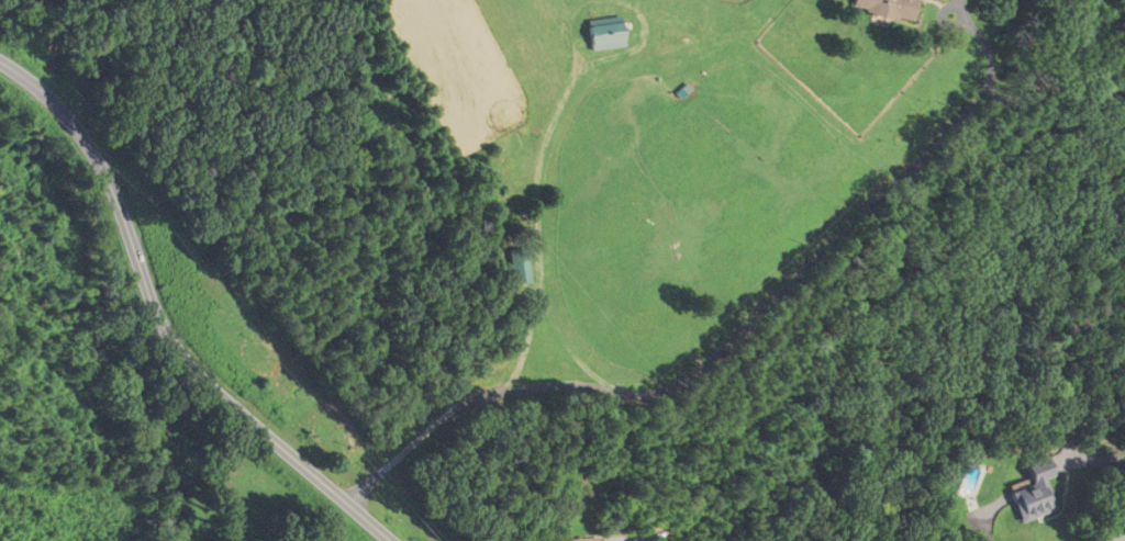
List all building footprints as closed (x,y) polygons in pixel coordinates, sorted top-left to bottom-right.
[(848,11),(909,25),(915,0),(851,0),(848,11)] [(584,21),(585,51),(621,50),(620,20),(584,21)] [(509,282),(527,282),(527,248),(509,248),(509,282)] [(1044,478),(1051,476),(1045,457),(1022,464),(1029,486),(1009,493),(1018,521),(1054,510),(1044,478)]
